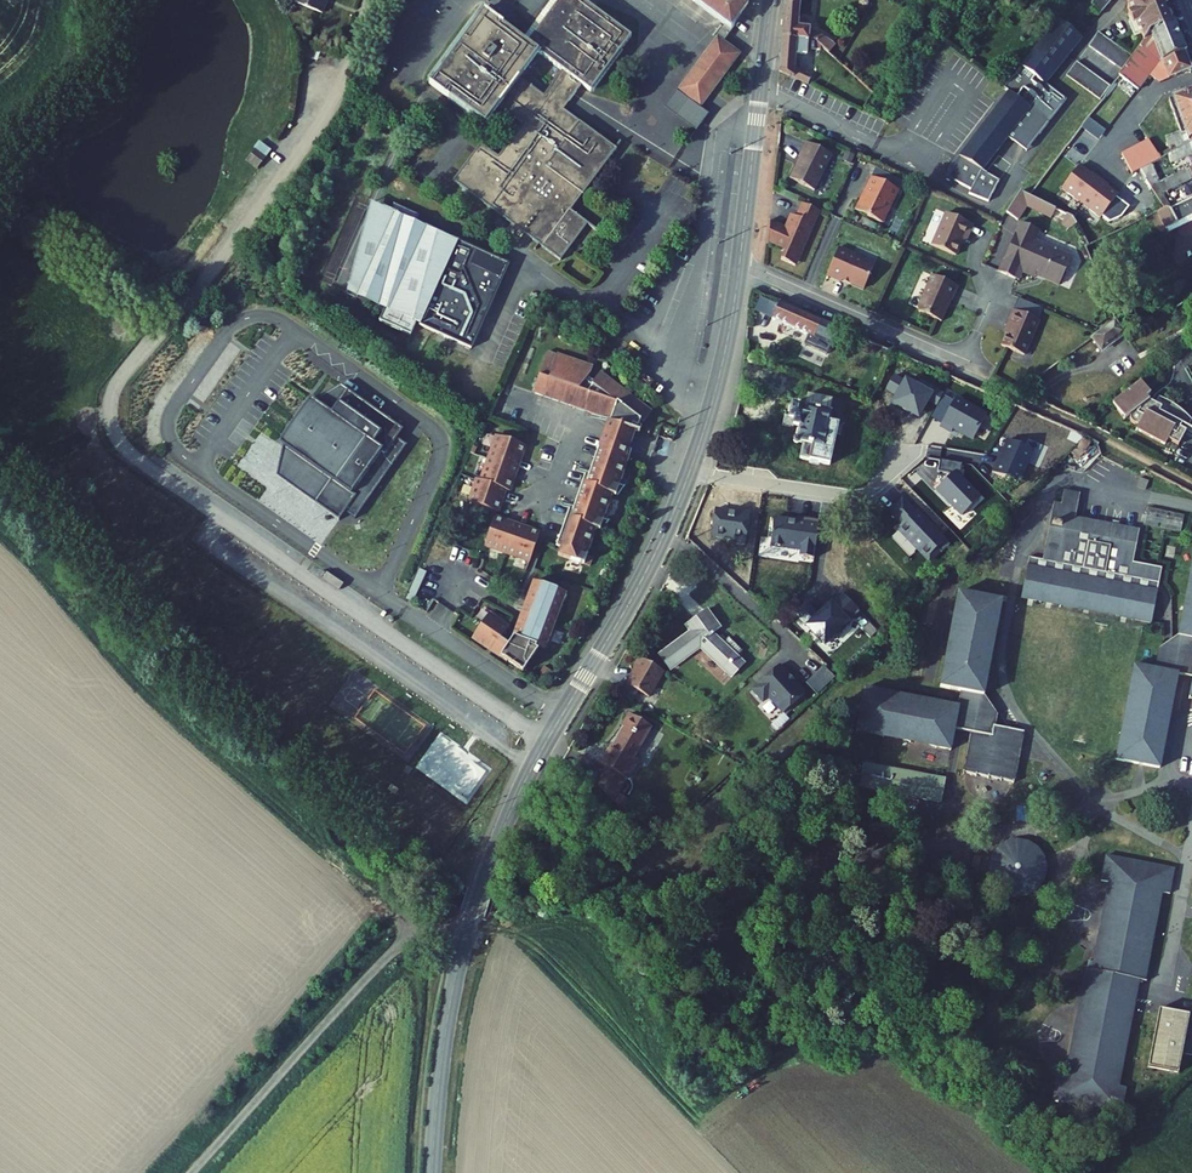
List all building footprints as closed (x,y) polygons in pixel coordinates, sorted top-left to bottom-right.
[(317,9),(321,0),(297,0),(317,9)] [(523,124),(499,157),(481,143),(453,182),(560,261),(588,223),(571,211),(616,150),(563,110),(582,85),(591,91),(630,37),(580,0),(561,0),(528,45),(484,12),(431,84),(450,98),(451,97),(486,124),(499,106),(523,124)] [(727,29),(745,6),(738,0),(689,0),(727,29)] [(784,5),(782,39),(815,41),(820,45),(829,53),(834,46),(834,44),(820,34),(810,29),(804,28),(805,19),(800,19),(802,0),(785,0),(784,5)] [(1091,5),(1094,7),(1091,10),(1099,16),(1112,1),(1113,0),(1094,0),(1091,5)] [(1129,3),(1130,7),(1128,8),(1130,14),(1128,15),(1133,26),(1135,25),(1137,31),(1139,30),(1144,42),(1150,33),(1171,25),(1164,8),(1167,7),(1164,0),(1128,0),(1129,3)] [(1081,39),(1058,20),(1039,44),(1005,88),(1009,92),(958,160),(982,171),(1007,138),(1012,142),(1026,125),(1039,135),(1065,101),(1044,84),(1081,39)] [(1191,70),(1173,24),(1171,25),(1150,33),(1144,42),(1132,57),(1122,71),(1119,76),(1137,90),(1149,75),(1160,83),(1191,70)] [(1088,46),(1095,51),(1105,38),(1099,33),(1088,46)] [(679,88),(702,106),(740,54),(717,37),(679,88)] [(1095,51),(1102,56),(1112,42),(1105,38),(1095,51)] [(795,69),(796,55),(807,55),(807,49),(820,50),(820,45),(815,41),(782,39),(779,71),(808,85),(812,77),(795,69)] [(1112,42),(1102,56),(1109,61),(1119,47),(1112,42)] [(948,51),(940,45),(930,60),(930,61),(937,67),(948,51)] [(1109,61),(1115,66),(1125,52),(1119,47),(1109,61)] [(1125,52),(1115,66),(1122,71),(1132,57),(1125,52)] [(930,60),(924,56),(906,84),(912,88),(930,61),(930,60)] [(1067,75),(1073,80),(1083,67),(1076,62),(1067,75)] [(1090,72),(1083,67),(1073,80),(1080,85),(1090,72)] [(1090,72),(1080,85),(1087,90),(1096,77),(1090,72)] [(1096,77),(1087,90),(1093,95),(1103,82),(1096,77)] [(892,100),(901,106),(912,88),(906,84),(903,82),(892,100)] [(1103,82),(1093,95),(1100,100),(1110,87),(1103,82)] [(1169,100),(1181,133),(1166,138),(1170,149),(1171,154),(1189,144),(1188,141),(1191,138),(1191,92),(1169,100)] [(1026,125),(1012,142),(1026,153),(1039,135),(1026,125)] [(1172,162),(1191,154),(1191,138),(1188,141),(1189,144),(1171,154),(1169,155),(1172,162)] [(258,169),(271,147),(258,140),(245,161),(258,169)] [(1159,155),(1149,140),(1122,154),(1134,174),(1162,159),(1159,155)] [(800,159),(791,179),(814,190),(831,155),(806,143),(799,158),(800,159)] [(1171,154),(1170,149),(1159,155),(1162,159),(1169,155),(1171,154)] [(846,152),(843,161),(851,164),(855,156),(846,152)] [(989,202),(1000,181),(958,160),(948,178),(971,190),(969,194),(989,202)] [(1080,166),(1063,189),(1083,204),(1101,178),(1093,171),(1091,174),(1080,166)] [(866,194),(857,211),(883,224),(899,191),(872,178),(864,193),(866,194)] [(1110,184),(1101,178),(1083,204),(1102,218),(1119,195),(1108,187),(1110,184)] [(892,179),(889,185),(898,190),(901,183),(892,179)] [(1157,212),(1169,233),(1191,222),(1191,199),(1171,209),(1170,209),(1169,209),(1165,208),(1164,209),(1157,212)] [(770,223),(768,243),(786,250),(781,260),(792,265),(797,262),(819,211),(803,204),(797,218),(791,215),(787,225),(788,227),(782,230),(781,228),(770,223)] [(373,206),(366,222),(388,232),(393,222),(389,220),(392,214),(373,206)] [(474,351),(510,264),(417,225),(420,219),(394,208),(392,214),(389,220),(393,222),(388,232),(366,222),(342,278),(386,297),(383,304),(379,302),(377,307),(372,320),(413,338),(419,325),(422,327),(422,328),(474,351)] [(946,214),(932,245),(956,256),(963,239),(967,240),(973,225),(946,214)] [(1020,223),(999,272),(1016,280),(1020,268),(1036,275),(1038,274),(1045,277),(1044,279),(1060,285),(1072,257),(1035,242),(1040,231),(1020,223)] [(839,248),(827,275),(841,281),(843,277),(850,280),(850,282),(864,288),(874,265),(853,256),(853,254),(839,248)] [(1016,280),(1018,281),(1022,272),(1035,278),(1036,275),(1020,268),(1016,280)] [(959,287),(932,276),(918,308),(919,312),(940,322),(949,301),(952,302),(959,287)] [(386,297),(342,278),(339,284),(377,307),(379,302),(383,304),(386,297)] [(819,353),(830,323),(780,302),(773,320),(807,335),(802,345),(805,351),(812,355),(819,353)] [(1010,326),(1002,346),(1024,355),(1039,321),(1014,310),(1007,325),(1010,326)] [(1092,338),(1102,351),(1124,334),(1116,320),(1092,338)] [(540,375),(534,393),(543,397),(611,421),(610,424),(631,432),(633,426),(639,428),(641,422),(644,423),(652,412),(601,373),(595,381),(589,377),(594,367),(558,355),(550,379),(540,375)] [(1141,383),(1112,405),(1125,421),(1130,417),(1130,421),(1132,424),(1135,425),(1139,425),(1136,430),(1165,446),(1168,441),(1179,446),(1186,432),(1180,428),(1183,424),(1189,427),(1191,421),(1179,409),(1163,399),(1158,397),(1155,404),(1149,401),(1147,397),(1150,395),(1141,383)] [(277,474),(339,520),(345,512),(354,519),(407,445),(396,438),(403,429),(340,385),(314,402),(310,399),(281,441),(282,442),(277,474)] [(810,461),(830,465),(838,424),(828,422),(832,400),(808,395),(806,407),(792,405),(789,420),(795,421),(794,427),(800,428),(798,439),(794,440),(793,442),(794,446),(797,446),(800,444),(813,446),(810,461)] [(785,419),(783,427),(793,429),(794,427),(795,421),(789,420),(785,419)] [(634,433),(631,432),(610,424),(604,441),(628,450),(634,433)] [(469,502),(496,512),(504,490),(508,491),(524,446),(497,436),(481,481),(477,480),(469,502)] [(604,441),(601,440),(589,476),(585,475),(573,511),(569,509),(556,547),(561,548),(558,556),(583,565),(596,530),(601,532),(610,523),(603,520),(612,496),(618,498),(626,489),(619,487),(632,451),(628,450),(604,441)] [(913,453),(909,478),(954,487),(959,462),(913,453)] [(1061,505),(1054,503),(1043,561),(1029,558),(1021,599),(1042,603),(1042,601),(1060,605),(1061,604),(1079,607),(1079,606),(1100,610),(1099,611),(1118,615),(1117,616),(1136,619),(1135,621),(1151,624),(1162,569),(1133,563),(1140,530),(1075,518),(1080,494),(1064,491),(1061,505)] [(1148,508),(1144,526),(1181,534),(1185,515),(1148,508)] [(530,561),(540,534),(494,518),(485,545),(530,561)] [(1180,635),(1159,649),(1155,670),(1134,666),(1131,680),(1131,698),(1129,708),(1126,707),(1126,725),(1124,734),(1121,733),(1121,751),(1119,761),(1158,768),(1176,674),(1191,677),(1191,573),(1180,635)] [(566,593),(535,581),(528,599),(529,600),(527,605),(536,608),(533,618),(523,614),(521,619),(520,619),(513,637),(510,641),(508,644),(500,639),(503,636),(509,626),(489,613),(472,637),(492,651),(493,649),(501,654),(500,657),(516,666),(516,667),(522,672),(527,665),(526,665),(538,649),(535,648),(536,646),(544,649),(566,593)] [(983,695),(1001,601),(962,594),(960,603),(953,620),(957,620),(955,630),(948,646),(952,647),(950,656),(943,673),(940,687),(961,691),(958,708),(865,690),(857,728),(867,730),(883,737),(884,734),(893,735),(909,742),(911,739),(920,740),(936,747),(951,750),(955,729),(971,732),(964,773),(1015,784),(1024,732),(995,726),(997,715),(983,695)] [(536,608),(527,605),(529,600),(528,599),(520,619),(521,619),(523,614),(533,618),(536,608)] [(660,657),(670,670),(700,647),(732,677),(744,664),(736,657),(742,651),(729,639),(723,645),(712,635),(721,629),(707,610),(694,620),(699,627),(691,633),(660,657)] [(694,620),(686,626),(691,633),(699,627),(694,620)] [(510,641),(503,636),(500,639),(508,644),(510,641)] [(626,685),(649,698),(664,672),(640,658),(634,669),(637,670),(633,676),(631,677),(626,685)] [(815,673),(826,683),(834,675),(823,664),(815,673)] [(769,696),(785,712),(805,692),(778,665),(753,689),(764,701),(769,696)] [(999,709),(1008,725),(1018,720),(1009,704),(999,709)] [(601,764),(628,780),(639,760),(633,757),(651,727),(630,714),(622,727),(625,729),(612,753),(608,751),(601,764)] [(859,788),(941,803),(945,780),(863,764),(859,788)] [(1044,858),(1037,849),(1028,843),(1018,840),(1007,843),(997,849),(992,858),(989,869),(992,880),(998,889),(1007,895),(1018,897),(1029,895),(1038,889),(1044,880),(1046,869),(1044,858)] [(1059,1075),(1054,1100),(1121,1113),(1126,1088),(1117,1086),(1118,1068),(1119,1061),(1126,1041),(1126,1023),(1128,1016),(1135,998),(1132,997),(1135,979),(1138,980),(1144,980),(1144,962),(1145,955),(1152,936),(1152,918),(1154,911),(1161,893),(1169,894),(1174,869),(1107,856),(1102,881),(1110,883),(1096,953),(1099,954),(1096,971),(1097,971),(1093,990),(1087,989),(1084,1006),(1081,1006),(1067,1076),(1059,1075)] [(1191,1020),(1188,1020),(1189,1015),(1159,1009),(1148,1067),(1158,1069),(1191,1039),(1191,1017),(1191,1020)] [(1158,1069),(1178,1073),(1182,1054),(1191,1056),(1191,1039),(1158,1069)]
